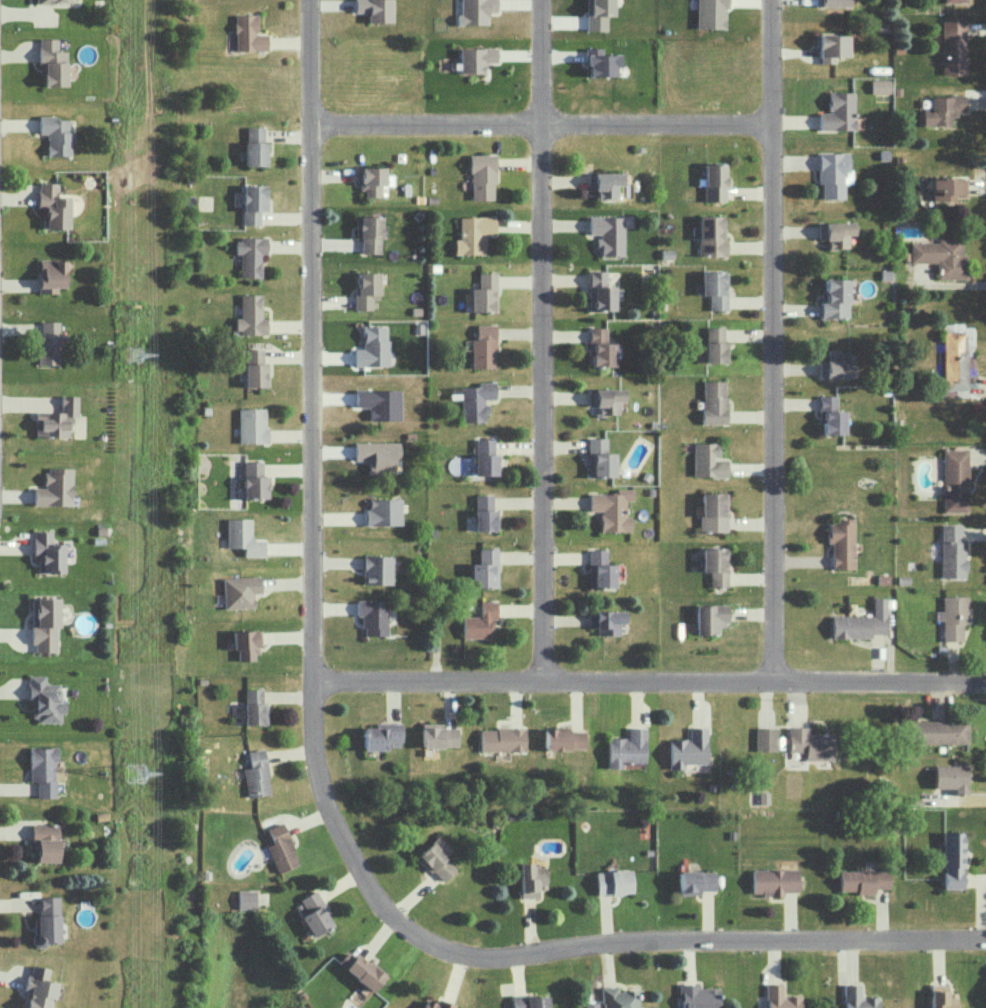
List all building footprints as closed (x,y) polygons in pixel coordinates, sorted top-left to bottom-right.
[(391,0),(354,0),(354,13),(367,13),(367,22),(391,22),(391,0)] [(495,0),(459,0),(459,14),(455,14),(456,25),(487,24),(487,11),(495,11),(495,0)] [(611,0),(587,0),(586,30),(605,30),(605,16),(611,16),(611,0)] [(724,28),(724,0),(695,0),(695,28),(724,28)] [(266,50),(266,34),(257,34),(256,15),(234,15),(234,51),(266,50)] [(964,20),(939,21),(941,75),(965,74),(964,20)] [(847,35),(817,34),(817,63),(833,63),(833,56),(846,56),(847,35)] [(42,86),(65,86),(66,51),(57,51),(57,39),(38,38),(38,73),(43,73),(42,86)] [(458,47),(458,73),(482,74),(482,62),(495,62),(495,48),(458,47)] [(615,76),(616,54),(600,54),(601,48),(586,48),(585,76),(615,76)] [(888,80),(870,80),(870,93),(888,93),(888,80)] [(853,129),(852,92),(826,92),(827,112),(817,112),(817,130),(853,129)] [(949,125),(949,113),(964,113),(964,95),(929,96),(929,109),(921,109),(921,125),(949,125)] [(38,133),(46,133),(46,155),(72,155),(71,132),(67,132),(67,119),(55,119),(55,116),(38,116),(38,133)] [(263,127),(245,127),(244,165),(267,166),(267,142),(262,142),(263,127)] [(820,199),(843,198),(843,183),(849,182),(848,152),(816,152),(817,182),(820,182),(820,199)] [(469,154),(470,200),(495,199),(494,154),(469,154)] [(702,201),(723,201),(724,164),(703,164),(702,201)] [(385,167),(357,167),(357,190),(363,190),(363,195),(384,196),(385,167)] [(595,198),(616,198),(616,184),(621,184),(621,172),(586,173),(586,189),(595,189),(595,198)] [(930,178),(930,201),(954,200),(954,195),(965,195),(965,178),(930,178)] [(68,228),(68,196),(56,196),(57,183),(37,182),(37,207),(45,207),(44,228),(68,228)] [(266,184),(241,184),(241,225),(258,225),(259,211),(265,211),(266,184)] [(355,238),(361,238),(360,253),(380,253),(381,216),(355,215),(355,238)] [(723,256),(724,216),(697,215),(696,255),(723,256)] [(459,216),(458,239),(454,239),(454,254),(483,254),(483,235),(494,235),(495,216),(459,216)] [(622,216),(587,216),(587,234),(597,234),(596,255),(621,256),(622,216)] [(846,248),(846,234),(852,234),(852,222),(820,222),(820,239),(826,239),(826,248),(846,248)] [(239,277),(260,276),(260,254),(266,254),(265,237),(234,238),(235,254),(239,254),(239,277)] [(909,262),(935,262),(935,278),(965,279),(965,253),(960,253),(960,238),(936,237),(936,242),(909,242),(909,262)] [(38,293),(57,293),(57,287),(64,287),(64,260),(37,260),(38,293)] [(605,270),(587,271),(588,310),(613,310),(612,286),(605,286),(605,270)] [(699,271),(699,294),(708,295),(707,310),(725,310),(726,271),(699,271)] [(356,310),(372,309),(371,299),(378,299),(378,272),(355,273),(356,310)] [(496,273),(478,272),(477,287),(469,287),(469,311),(495,311),(496,273)] [(846,278),(823,278),(824,302),(819,302),(819,318),(847,318),(846,278)] [(261,294),(239,294),(239,317),(234,317),(234,333),(266,333),(266,317),(261,317),(261,294)] [(59,364),(58,321),(41,321),(41,335),(36,335),(36,364),(59,364)] [(471,338),(471,368),(495,367),(494,324),(475,324),(475,338),(471,338)] [(387,366),(388,326),(363,326),(362,348),(354,348),(354,365),(387,366)] [(704,362),(725,362),(725,343),(722,343),(723,327),(704,326),(704,362)] [(613,365),(613,342),(605,342),(605,327),(587,327),(587,365),(613,365)] [(942,390),(966,390),(965,330),(941,331),(942,390)] [(244,387),(265,387),(266,348),(245,348),(244,387)] [(853,377),(852,363),(848,363),(847,351),(826,351),(826,360),(819,360),(819,377),(853,377)] [(725,380),(702,380),(701,423),(724,424),(725,380)] [(494,381),(477,382),(477,386),(460,387),(461,422),(485,421),(485,399),(495,398),(494,381)] [(622,388),(588,389),(588,406),(597,406),(598,415),(617,415),(617,401),(622,401),(622,388)] [(67,436),(68,423),(76,423),(76,395),(60,395),(60,412),(35,411),(35,436),(67,436)] [(843,410),(835,410),(835,395),(818,395),(819,434),(843,434),(843,410)] [(238,408),(238,442),(265,443),(266,409),(238,408)] [(614,452),(606,452),(606,438),(587,438),(587,468),(591,468),(592,476),(614,476),(614,452)] [(496,474),(495,439),(473,439),(474,475),(496,474)] [(400,442),(355,442),(354,460),(368,460),(368,473),(400,473),(400,442)] [(692,443),(693,477),(726,476),(726,459),(718,459),(718,442),(692,443)] [(967,511),(967,449),(941,449),(942,512),(967,511)] [(262,461),(243,461),(244,498),(268,498),(268,476),(262,476),(262,461)] [(72,505),(73,468),(45,467),(45,488),(33,488),(33,504),(72,505)] [(588,493),(588,511),(600,510),(600,531),(630,531),(630,516),(625,516),(625,500),(632,500),(632,489),(616,489),(616,493),(588,493)] [(726,531),(726,492),(699,493),(700,531),(726,531)] [(473,494),(474,531),(497,530),(497,509),(493,509),(492,494),(473,494)] [(401,525),(401,498),(369,499),(369,509),(365,509),(365,525),(401,525)] [(227,547),(244,547),(244,556),(263,556),(263,540),(251,540),(250,519),(226,519),(227,547)] [(853,568),(853,519),(835,519),(835,523),(826,523),(826,543),(830,543),(830,569),(853,568)] [(939,577),(965,577),(965,540),(960,540),(960,524),(940,524),(939,577)] [(33,557),(39,557),(38,572),(63,572),(64,543),(51,543),(52,531),(33,530),(33,557)] [(470,563),(470,587),(498,587),(497,548),(478,548),(478,563),(470,563)] [(614,588),(614,564),(606,563),(606,549),(588,548),(588,587),(614,588)] [(727,548),(701,548),(701,572),(709,572),(709,587),(727,587),(727,548)] [(392,584),(392,556),(363,555),(363,584),(392,584)] [(260,576),(222,577),(224,609),(254,607),(254,593),(261,593),(260,576)] [(967,595),(941,596),(942,611),(935,611),(935,619),(941,619),(942,641),(962,640),(962,623),(967,623),(967,595)] [(58,597),(33,597),(32,651),(57,652),(58,597)] [(831,615),(831,638),(871,638),(870,634),(885,633),(885,597),(872,597),(872,615),(831,615)] [(387,635),(387,599),(357,599),(357,616),(363,616),(363,635),(387,635)] [(462,638),(491,637),(491,619),(496,619),(496,601),(480,601),(480,615),(462,616),(462,638)] [(694,604),(695,634),(717,633),(717,627),(726,627),(726,604),(694,604)] [(597,635),(619,635),(619,623),(624,623),(624,611),(589,610),(588,627),(597,628),(597,635)] [(260,630),(233,631),(233,650),(238,649),(238,660),(255,660),(254,653),(261,653),(260,630)] [(61,722),(61,713),(65,713),(65,700),(60,700),(60,684),(46,684),(46,676),(29,675),(28,700),(34,700),(33,721),(61,722)] [(263,688),(245,688),(244,724),(267,725),(267,703),(262,703),(263,688)] [(968,742),(967,720),(907,721),(908,743),(968,742)] [(402,723),(375,722),(375,727),(363,727),(363,750),(387,750),(387,747),(401,747),(402,723)] [(458,746),(458,727),(443,728),(443,722),(422,723),(422,747),(458,746)] [(480,728),(480,751),(524,751),(524,727),(480,728)] [(584,731),(569,730),(569,727),(544,727),(543,749),(583,749),(584,731)] [(645,727),(627,727),(627,738),(607,738),(606,767),(621,768),(621,762),(644,762),(645,727)] [(684,769),(684,763),(705,764),(706,727),(689,727),(688,739),(669,739),(668,768),(684,769)] [(775,751),(776,727),(755,727),(755,751),(775,751)] [(788,751),(805,752),(804,760),(833,760),(833,733),(808,733),(808,727),(788,727),(788,751)] [(55,798),(56,747),(30,747),(30,780),(37,781),(37,797),(55,798)] [(243,768),(246,797),(270,794),(264,748),(247,751),(250,767),(243,768)] [(934,788),(954,788),(954,794),(967,794),(967,765),(934,765),(934,788)] [(298,864),(282,822),(266,827),(272,843),(266,846),(276,872),(298,864)] [(57,862),(58,824),(31,824),(31,838),(36,838),(35,862),(57,862)] [(964,889),(964,832),(944,832),(943,888),(964,889)] [(445,844),(438,836),(416,855),(441,882),(456,868),(439,850),(445,844)] [(545,884),(545,866),(532,867),(532,862),(519,862),(520,898),(537,897),(537,884),(545,884)] [(753,893),(762,892),(762,896),(785,896),(785,892),(798,892),(798,868),(752,869),(753,893)] [(631,893),(631,870),(596,871),(596,894),(631,893)] [(715,870),(679,871),(679,894),(701,894),(701,890),(716,890),(715,870)] [(840,891),(857,890),(857,894),(875,893),(875,888),(890,888),(890,870),(839,871),(840,891)] [(237,909),(255,909),(255,890),(237,890),(237,909)] [(306,913),(301,915),(310,936),(333,926),(316,890),(299,898),(306,913)] [(58,896),(35,896),(36,945),(59,945),(58,896)] [(337,963),(372,992),(384,976),(350,948),(337,963)] [(49,968),(32,965),(30,974),(26,974),(22,991),(27,992),(24,1007),(50,1007),(55,982),(46,980),(49,968)] [(801,995),(783,995),(783,982),(767,982),(766,1007),(800,1007),(801,995)] [(719,987),(699,987),(699,983),(680,983),(680,1007),(718,1007),(719,987)] [(878,997),(860,996),(860,983),(844,983),(844,1007),(878,1007),(878,997)] [(955,992),(947,993),(947,983),(930,984),(930,1007),(956,1007),(955,992)] [(616,991),(616,986),(601,986),(602,1007),(637,1007),(637,990),(616,991)] [(548,995),(512,996),(512,1007),(548,1007),(548,995)] [(453,1004),(438,999),(437,1003),(426,999),(423,1007),(452,1007),(453,1004)]
